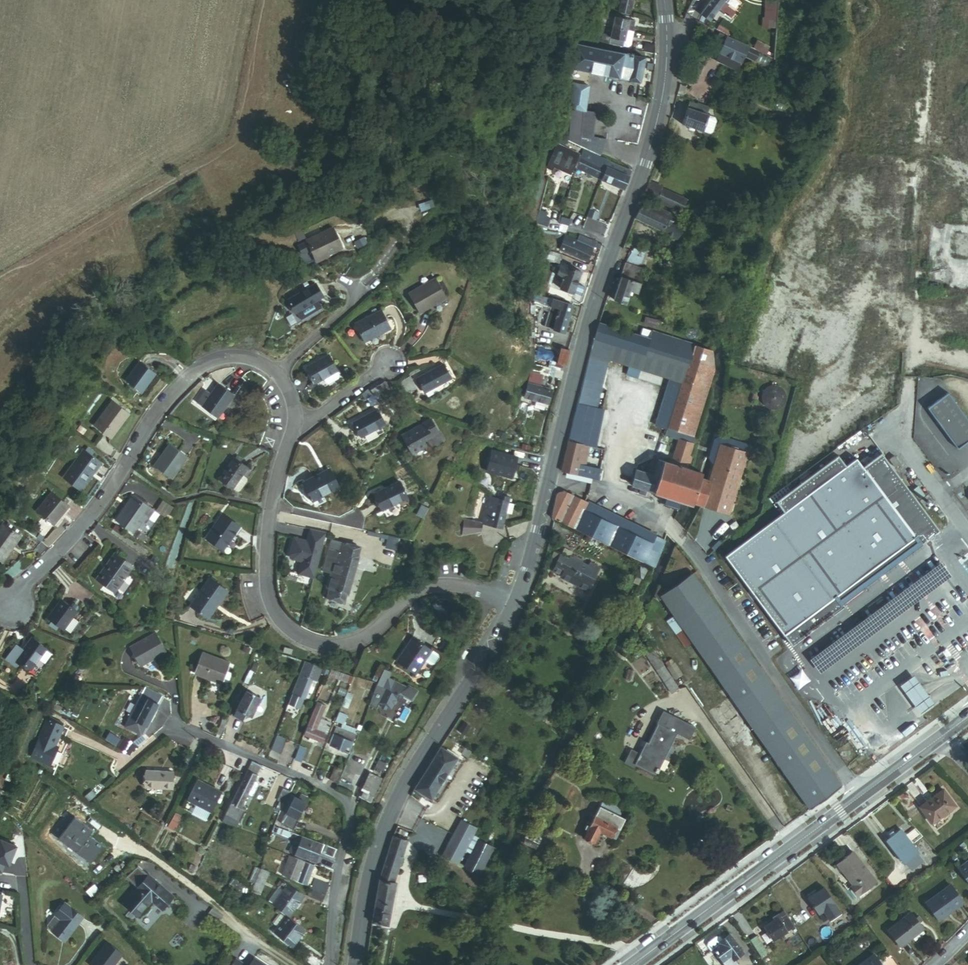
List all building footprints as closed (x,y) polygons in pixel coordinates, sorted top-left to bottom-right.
[(631,13),(634,0),(623,0),(620,11),(631,13)] [(722,19),(726,13),(724,11),(731,2),(728,0),(719,0),(711,12),(720,18),(722,19)] [(703,23),(712,29),(720,18),(711,12),(703,23)] [(633,32),(638,33),(641,23),(623,19),(624,16),(613,13),(610,26),(633,32)] [(606,43),(629,48),(629,47),(633,32),(610,26),(606,43)] [(633,32),(629,47),(634,48),(636,46),(638,33),(633,32)] [(721,52),(728,55),(735,40),(728,36),(721,52)] [(728,55),(747,64),(754,49),(735,40),(728,55)] [(757,49),(766,53),(769,47),(760,43),(757,49)] [(575,67),(644,84),(649,61),(581,44),(575,67)] [(747,64),(749,65),(756,50),(754,49),(747,64)] [(579,90),(590,94),(592,85),(582,81),(579,90)] [(713,106),(716,98),(693,89),(690,97),(713,106)] [(574,106),(585,110),(590,94),(579,90),(574,106)] [(688,126),(711,134),(719,110),(696,102),(688,126)] [(567,129),(586,135),(593,112),(585,110),(574,106),(567,129)] [(595,138),(586,135),(567,129),(564,139),(591,152),(594,153),(601,144),(594,142),(595,138)] [(584,154),(564,144),(553,166),(558,168),(560,164),(576,172),(584,154)] [(608,178),(614,162),(594,153),(591,152),(584,166),(608,178)] [(631,189),(636,172),(614,162),(608,178),(631,189)] [(649,198),(687,216),(691,206),(669,195),(671,192),(653,184),(649,198)] [(690,242),(696,231),(683,225),(685,220),(655,206),(653,212),(646,209),(641,221),(690,242)] [(558,223),(559,218),(551,216),(548,228),(559,232),(562,224),(558,223)] [(578,220),(570,217),(568,224),(576,226),(578,220)] [(312,248),(317,259),(342,246),(332,226),(298,242),(303,252),(312,248)] [(581,247),(569,243),(564,256),(593,266),(600,245),(583,240),(581,247)] [(629,262),(641,264),(644,251),(631,249),(629,262)] [(643,277),(645,271),(631,265),(628,272),(641,277),(643,277)] [(565,291),(587,298),(590,289),(582,286),(586,273),(572,269),(571,272),(563,270),(559,283),(567,285),(565,291)] [(645,289),(637,286),(641,277),(628,272),(625,279),(628,281),(619,303),(629,307),(633,295),(642,298),(645,289)] [(423,313),(450,299),(440,278),(413,292),(423,313)] [(319,300),(323,298),(316,284),(289,298),(295,310),(296,310),(300,319),(322,307),(319,300)] [(551,328),(561,330),(568,304),(559,301),(551,328)] [(560,334),(572,337),(580,307),(568,304),(561,330),(560,334)] [(366,341),(392,328),(382,309),(356,323),(366,341)] [(711,368),(710,354),(644,333),(642,339),(594,324),(589,341),(609,347),(682,372),(677,387),(669,409),(666,420),(663,429),(676,434),(689,438),(711,368)] [(573,404),(594,409),(605,364),(609,347),(589,341),(573,404)] [(677,387),(682,372),(609,347),(605,364),(677,387)] [(552,362),(561,365),(565,350),(556,348),(552,362)] [(306,365),(314,381),(322,377),(336,370),(328,353),(306,365)] [(128,380),(143,391),(157,371),(141,361),(128,380)] [(420,378),(427,392),(453,378),(446,364),(420,378)] [(339,375),(336,370),(322,377),(325,382),(328,383),(337,378),(339,375)] [(543,378),(555,381),(557,374),(545,370),(543,378)] [(524,398),(550,404),(553,390),(538,386),(540,375),(530,372),(524,398)] [(201,403),(217,415),(234,393),(218,381),(201,403)] [(388,396),(393,391),(385,381),(380,385),(388,396)] [(381,401),(388,396),(380,385),(373,390),(381,401)] [(373,393),(369,388),(364,392),(368,397),(373,393)] [(949,394),(929,410),(959,451),(967,444),(967,420),(949,394)] [(96,424),(113,437),(131,412),(115,399),(96,424)] [(658,417),(666,420),(669,409),(662,406),(658,417)] [(364,437),(387,423),(378,409),(355,422),(364,437)] [(430,444),(444,434),(434,420),(408,438),(422,458),(434,450),(430,444)] [(567,472),(582,476),(593,434),(578,430),(567,472)] [(673,442),(689,447),(692,439),(689,438),(676,434),(673,442)] [(686,464),(684,464),(689,447),(673,442),(668,458),(666,457),(663,463),(653,459),(648,473),(633,469),(627,485),(681,502),(687,504),(689,503),(725,515),(744,456),(717,447),(706,480),(697,477),(698,474),(686,470),(684,469),(686,464)] [(156,463),(172,476),(189,456),(172,443),(156,463)] [(66,478),(82,490),(103,460),(94,454),(88,449),(86,448),(66,478)] [(941,533),(883,454),(864,469),(858,460),(848,468),(840,457),(777,503),(785,514),(727,557),(793,647),(846,608),(843,604),(941,533)] [(218,478),(231,488),(241,476),(247,468),(234,458),(218,478)] [(315,502),(340,489),(331,471),(306,483),(315,502)] [(502,496),(515,499),(522,474),(509,471),(502,496)] [(581,481),(582,476),(567,472),(566,477),(581,481)] [(241,476),(231,488),(235,491),(238,492),(245,482),(245,480),(241,476)] [(386,513),(413,502),(407,487),(380,498),(386,513)] [(39,510),(56,524),(71,505),(54,492),(39,510)] [(117,519),(135,531),(153,506),(135,493),(117,519)] [(624,554),(649,566),(661,538),(569,493),(562,496),(556,520),(624,554)] [(488,522),(508,527),(515,499),(502,496),(496,494),(488,522)] [(176,504),(165,497),(159,507),(170,514),(176,504)] [(207,535),(224,547),(240,524),(222,512),(207,535)] [(468,536),(487,531),(488,522),(471,518),(468,536)] [(6,563),(25,537),(8,525),(0,536),(0,559),(6,563)] [(328,532),(312,528),(310,537),(312,537),(311,541),(310,540),(294,537),(290,557),(303,560),(300,572),(316,576),(328,532)] [(43,540),(38,537),(32,546),(37,549),(43,540)] [(351,593),(346,591),(355,553),(361,554),(363,546),(334,539),(326,571),(335,573),(331,588),(333,589),(331,597),(349,602),(351,593)] [(52,547),(43,540),(37,549),(45,555),(52,547)] [(100,577),(118,591),(136,565),(119,552),(100,577)] [(346,591),(351,593),(361,554),(355,553),(346,591)] [(564,578),(595,593),(604,573),(574,558),(572,560),(563,556),(556,571),(565,576),(564,578)] [(665,569),(669,572),(674,560),(670,558),(665,569)] [(218,601),(220,602),(230,588),(212,576),(193,604),(209,615),(218,601)] [(849,786),(698,578),(672,596),(664,588),(658,600),(661,604),(667,600),(819,808),(849,786)] [(73,605),(64,599),(50,618),(65,629),(67,627),(74,617),(79,610),(78,610),(73,605)] [(74,617),(67,627),(73,632),(80,622),(74,617)] [(127,645),(135,663),(149,657),(149,659),(163,652),(155,632),(127,645)] [(24,659),(36,667),(50,647),(37,637),(28,649),(20,643),(10,658),(19,664),(24,659)] [(397,662),(417,674),(426,659),(432,649),(413,637),(397,662)] [(643,654),(671,693),(679,687),(651,648),(643,654)] [(438,652),(432,649),(426,659),(432,663),(434,662),(439,655),(438,652)] [(200,670),(226,680),(233,661),(206,651),(200,670)] [(309,693),(318,670),(307,666),(309,662),(304,661),(291,694),(293,695),(290,703),(297,706),(300,697),(303,699),(306,692),(309,693)] [(924,688),(916,675),(901,685),(909,697),(917,710),(921,715),(936,705),(932,700),(924,688)] [(374,700),(391,706),(396,694),(379,687),(374,700)] [(135,727),(145,731),(160,696),(145,689),(132,719),(137,721),(135,727)] [(244,713),(249,715),(258,697),(245,690),(233,716),(240,720),(244,713)] [(322,735),(323,735),(329,722),(318,718),(324,703),(318,700),(303,735),(319,742),(322,735)] [(656,771),(677,728),(690,734),(696,721),(664,705),(659,717),(660,718),(647,743),(645,742),(642,749),(636,761),(656,771)] [(55,739),(57,740),(65,724),(54,719),(36,756),(51,763),(59,747),(52,744),(55,739)] [(144,736),(131,728),(124,740),(137,748),(144,736)] [(355,746),(349,744),(351,740),(346,738),(348,734),(335,728),(328,745),(351,755),(355,746)] [(275,751),(285,755),(290,743),(280,739),(275,751)] [(642,749),(633,744),(626,760),(635,764),(636,761),(642,749)] [(421,788),(440,799),(464,757),(445,746),(421,788)] [(300,762),(306,764),(311,752),(305,749),(300,762)] [(247,793),(251,795),(256,784),(253,782),(259,767),(249,762),(223,819),(237,826),(244,810),(241,808),(247,793)] [(334,779),(342,782),(346,770),(339,767),(334,779)] [(143,787),(170,790),(172,774),(145,771),(143,787)] [(359,799),(372,803),(380,777),(367,773),(359,799)] [(186,801),(211,813),(220,793),(195,782),(186,801)] [(941,821),(965,804),(953,787),(930,804),(941,821)] [(290,792),(282,789),(277,801),(285,804),(290,792)] [(301,818),(299,817),(307,799),(296,794),(295,796),(293,795),(294,793),(290,792),(285,804),(282,811),(288,813),(284,824),(296,829),(301,818)] [(619,817),(623,811),(605,801),(602,806),(619,817)] [(626,824),(627,821),(619,817),(602,806),(600,809),(626,824)] [(600,833),(615,842),(626,824),(600,809),(584,838),(594,843),(600,833)] [(174,831),(182,816),(175,812),(166,827),(174,831)] [(465,864),(469,857),(485,828),(470,819),(449,854),(465,864)] [(920,842),(931,833),(924,826),(913,833),(920,842)] [(290,832),(278,827),(275,834),(288,838),(290,832)] [(475,860),(486,839),(491,831),(485,828),(469,857),(475,860)] [(913,833),(909,828),(896,837),(913,860),(926,850),(920,842),(913,833)] [(292,852),(298,854),(305,835),(300,833),(292,852)] [(302,857),(317,863),(325,842),(305,835),(298,854),(303,856),(302,857)] [(372,922),(388,925),(397,881),(394,881),(407,841),(392,836),(378,883),(372,922)] [(471,867),(484,874),(499,846),(486,839),(475,860),(471,867)] [(323,850),(336,855),(338,847),(326,843),(323,850)] [(5,846),(0,860),(0,877),(9,878),(11,870),(15,872),(22,852),(5,846)] [(883,878),(862,848),(845,860),(857,876),(858,875),(861,880),(858,882),(865,891),(866,891),(868,894),(883,883),(881,880),(883,878)] [(290,878),(309,885),(317,865),(298,858),(290,878)] [(168,913),(180,900),(145,868),(133,881),(145,892),(131,907),(144,919),(158,904),(168,913)] [(259,890),(266,896),(274,875),(266,872),(259,890)] [(332,886),(317,880),(313,890),(328,896),(332,886)] [(967,902),(967,899),(957,883),(933,901),(945,919),(967,902)] [(823,907),(837,897),(831,887),(816,897),(823,907)] [(300,910),(298,908),(304,897),(287,888),(284,893),(289,896),(283,906),(297,915),(300,910)] [(328,896),(313,890),(310,898),(325,904),(328,896)] [(5,920),(9,896),(0,895),(0,919),(5,920)] [(823,907),(827,913),(832,909),(841,902),(837,897),(823,907)] [(847,911),(841,902),(832,909),(838,918),(847,911)] [(58,934),(69,943),(88,919),(71,905),(61,917),(62,918),(67,922),(58,934)] [(895,928),(908,945),(930,927),(918,910),(895,928)] [(772,926),(781,940),(802,927),(793,912),(785,917),(784,915),(779,918),(780,921),(772,926)] [(299,944),(310,930),(290,914),(284,921),(289,925),(283,932),(299,944)] [(58,934),(67,922),(62,918),(54,927),(54,930),(58,934)] [(750,953),(736,934),(726,942),(727,944),(713,954),(717,959),(723,954),(731,964),(744,964),(740,960),(750,953)] [(766,951),(772,947),(764,934),(757,938),(766,951)] [(97,964),(121,964),(127,956),(112,945),(96,964),(97,964)] [(814,959),(821,954),(816,949),(810,954),(814,959)] [(324,961),(310,951),(305,958),(314,964),(321,964),(324,961)] [(881,953),(866,964),(890,964),(881,953)]
